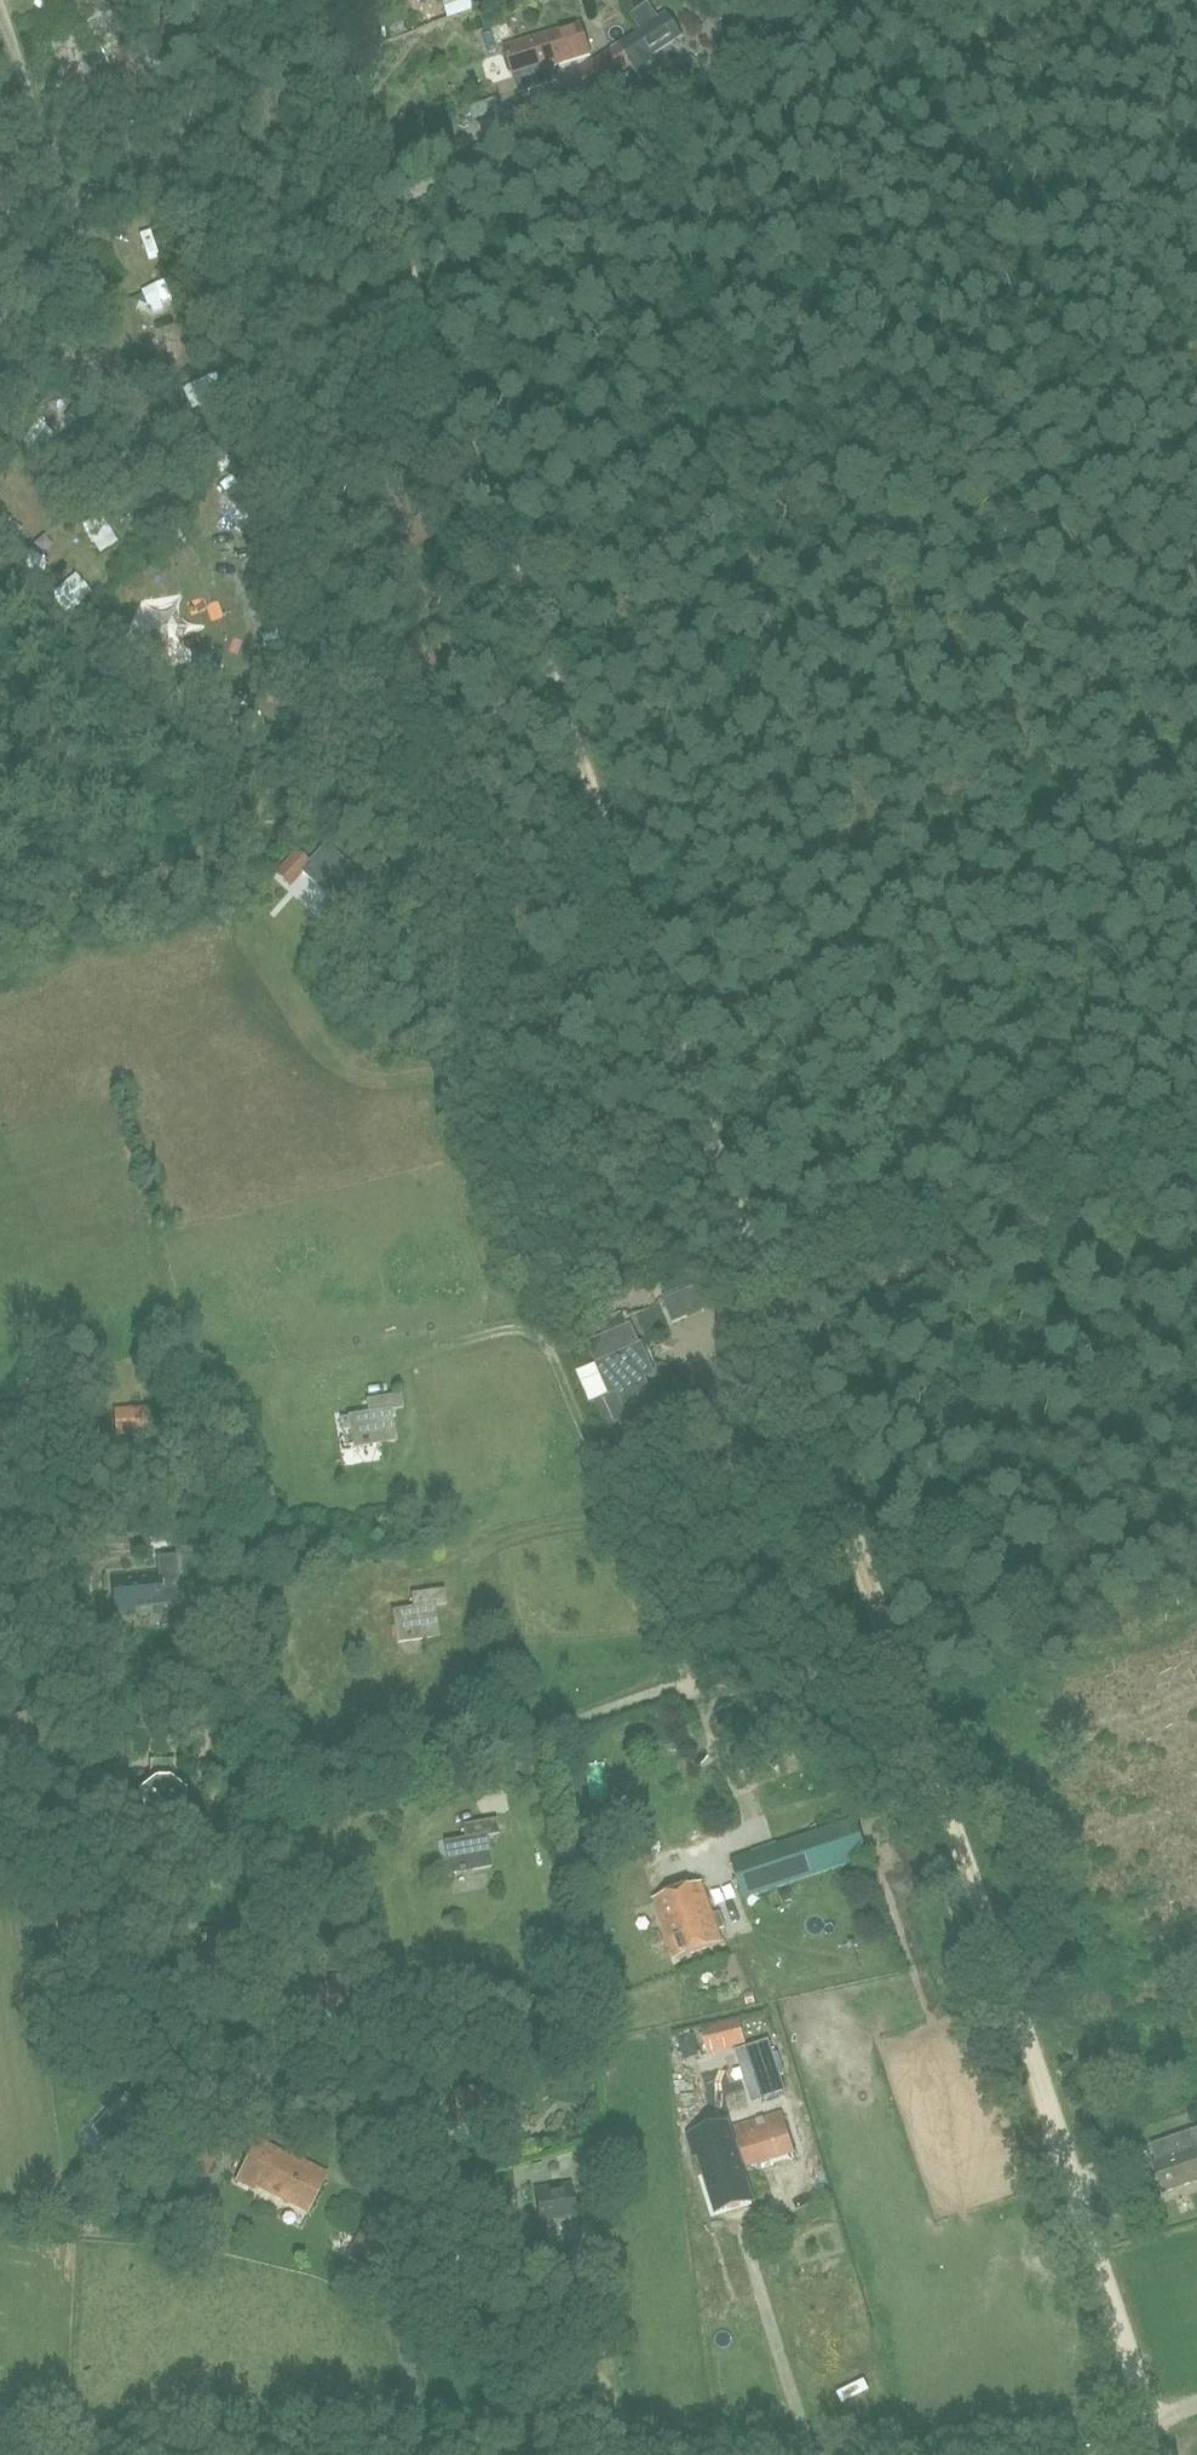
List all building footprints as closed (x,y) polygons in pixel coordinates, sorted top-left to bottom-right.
[(471,11),(494,3),(492,0),(467,0),(471,11)] [(647,2),(629,14),(640,30),(618,45),(642,81),(654,73),(646,61),(682,36),(666,12),(657,17),(647,2)] [(504,47),(519,93),(558,81),(553,67),(569,61),(586,55),(576,23),(504,47)] [(478,48),(483,62),(503,55),(497,40),(478,48)] [(362,50),(360,41),(354,42),(356,51),(362,50)] [(642,81),(618,45),(576,73),(600,108),(642,81)] [(278,871),(293,884),(302,873),(312,881),(313,879),(334,898),(329,904),(341,915),(356,899),(354,896),(368,880),(327,844),(309,864),(295,852),(278,871)] [(695,1286),(662,1299),(672,1324),(705,1310),(695,1286)] [(589,1344),(612,1395),(606,1398),(617,1424),(622,1422),(628,1437),(650,1427),(644,1413),(659,1406),(645,1374),(654,1370),(643,1345),(641,1346),(632,1325),(610,1335),(589,1344)] [(368,1414),(349,1417),(340,1419),(342,1432),(351,1430),(355,1449),(396,1441),(391,1412),(404,1409),(401,1394),(366,1400),(368,1414)] [(116,1438),(154,1435),(152,1406),(114,1409),(116,1438)] [(48,1506),(27,1498),(21,1512),(42,1520),(48,1506)] [(113,1579),(116,1608),(176,1604),(174,1579),(178,1578),(177,1560),(160,1561),(161,1576),(113,1579)] [(248,1568),(228,1572),(230,1587),(250,1584),(248,1568)] [(410,1594),(413,1608),(393,1612),(398,1643),(439,1636),(434,1607),(448,1605),(446,1589),(410,1594)] [(153,1759),(139,1759),(139,1778),(125,1789),(135,1818),(160,1817),(168,1788),(154,1778),(153,1759)] [(854,1817),(731,1859),(744,1899),(868,1857),(854,1817)] [(462,1825),(464,1839),(445,1843),(451,1874),(492,1866),(486,1838),(501,1835),(498,1818),(462,1825)] [(700,1882),(654,1899),(676,1959),(722,1943),(700,1882)] [(745,2044),(739,2022),(702,2031),(708,2053),(745,2044)] [(773,2057),(768,2043),(740,2052),(745,2065),(750,2063),(762,2101),(786,2094),(780,2077),(784,2075),(778,2056),(773,2057)] [(523,2092),(537,2086),(530,2072),(517,2078),(523,2092)] [(781,2112),(734,2127),(747,2168),(794,2153),(781,2112)] [(1164,2192),(1196,2181),(1196,2129),(1151,2145),(1157,2161),(1153,2162),(1164,2192)] [(308,2211),(326,2177),(257,2142),(238,2180),(256,2189),(258,2185),(308,2211)] [(533,2175),(543,2173),(542,2163),(531,2164),(533,2175)] [(536,2190),(541,2225),(547,2224),(549,2237),(559,2236),(557,2222),(576,2219),(571,2185),(536,2190)] [(428,2229),(436,2211),(424,2206),(416,2223),(428,2229)]
